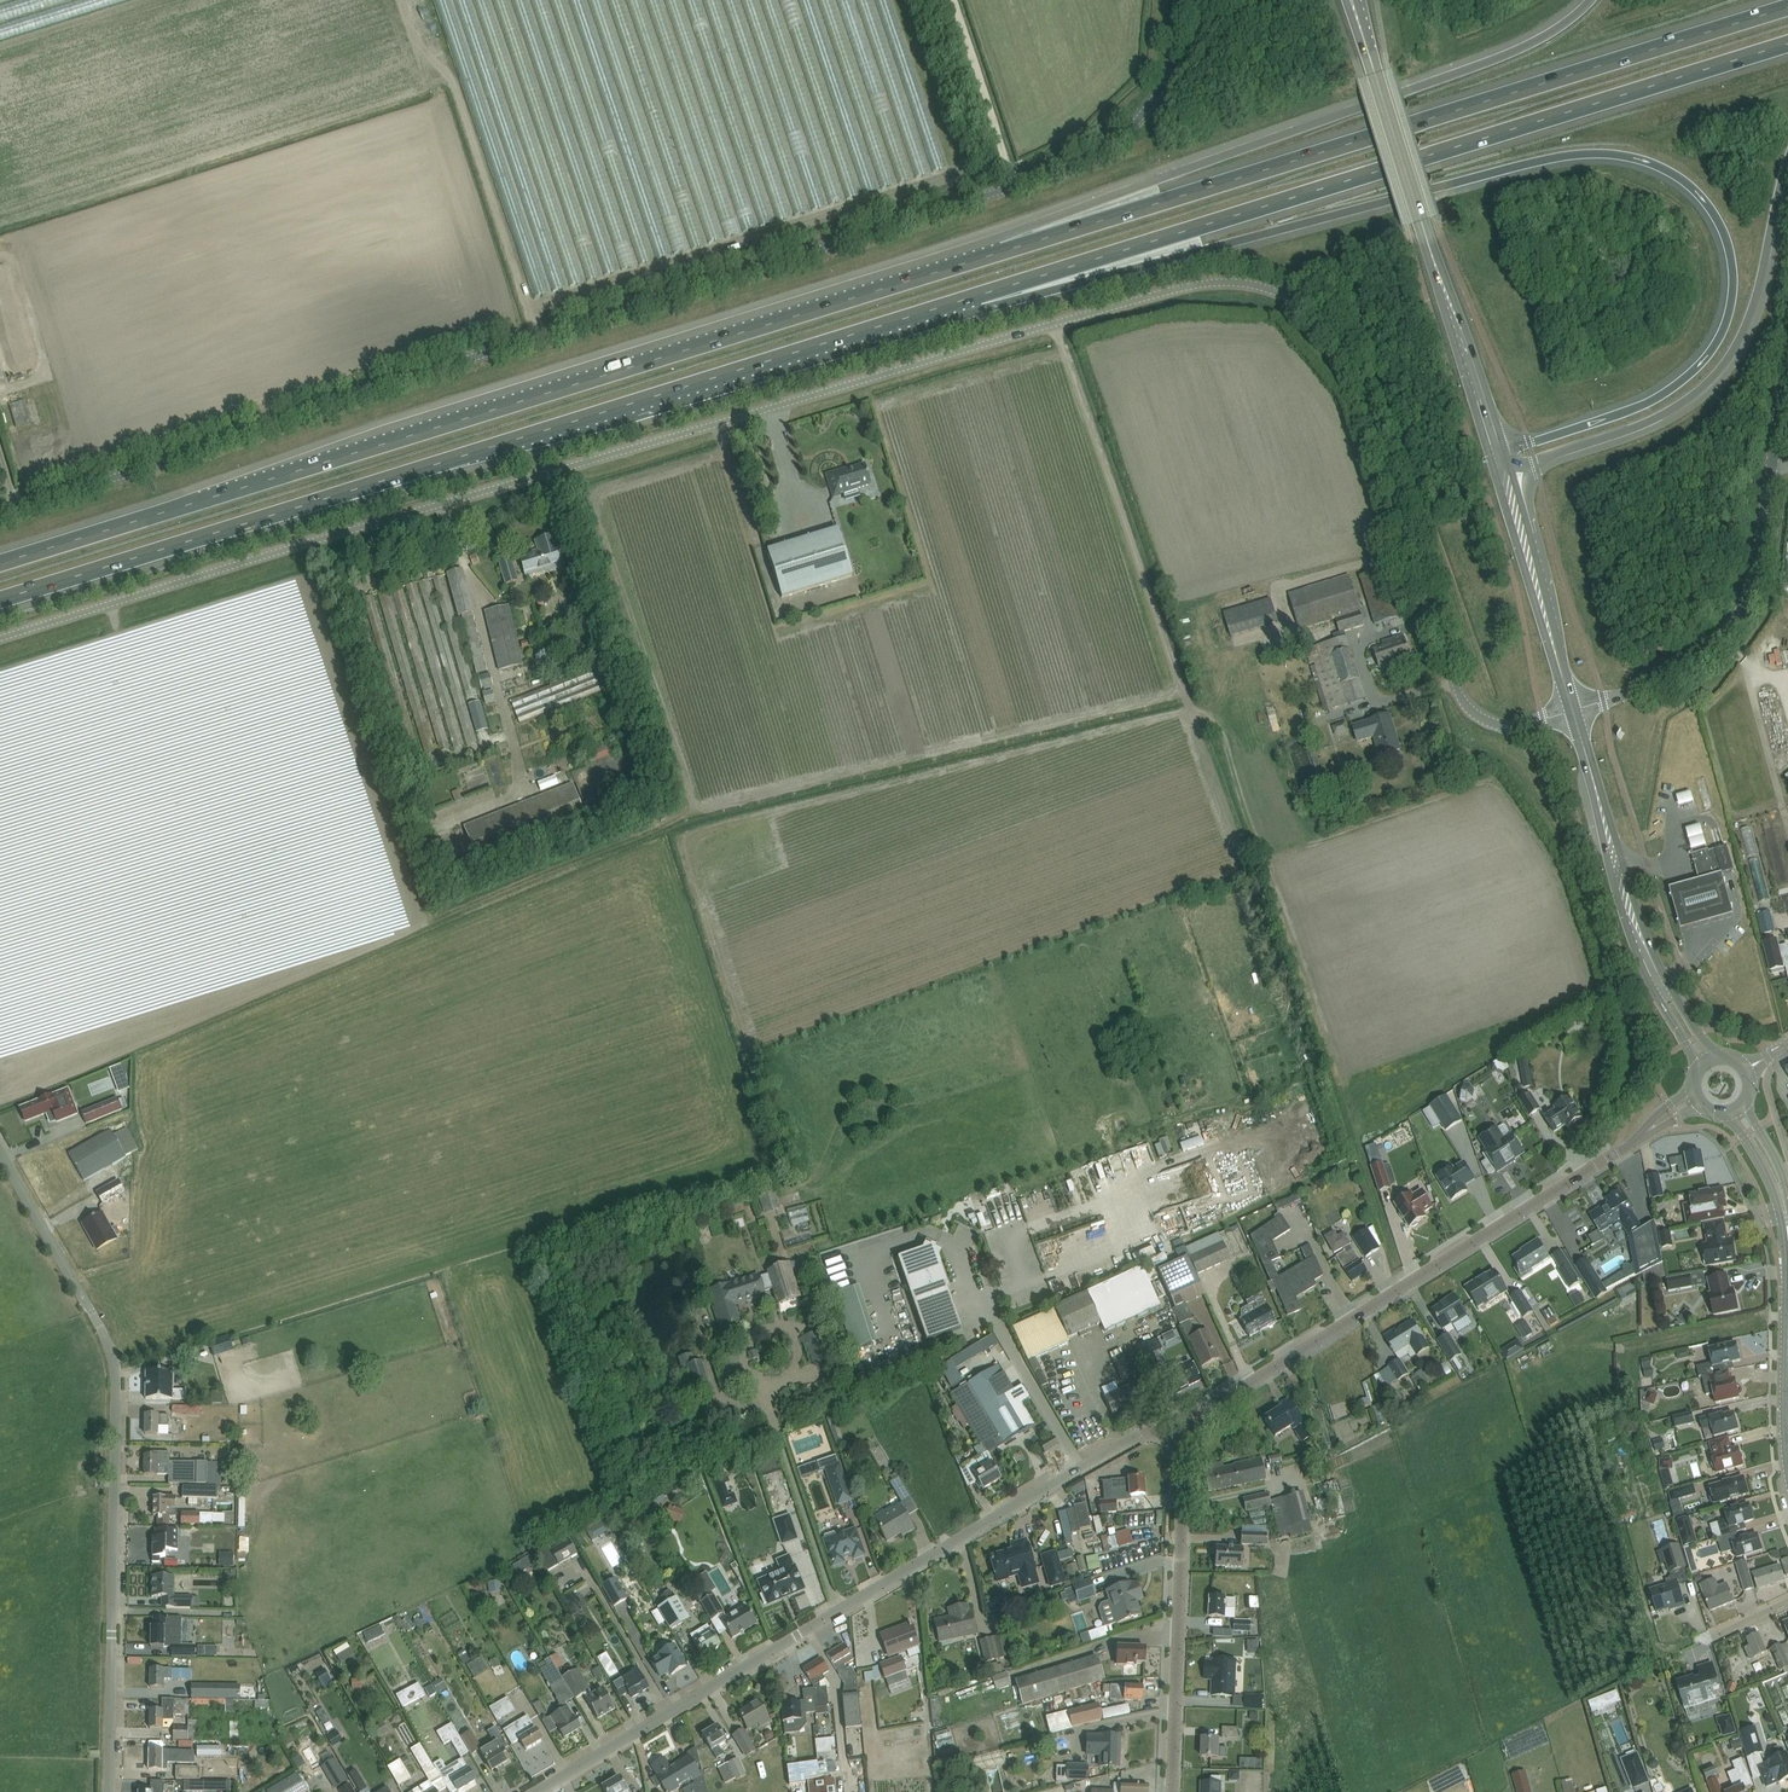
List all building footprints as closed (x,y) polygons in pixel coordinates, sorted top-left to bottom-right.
[(900,338),(919,332),(917,326),(898,332),(900,338)] [(846,469),(826,475),(834,497),(841,495),(841,494),(871,485),(865,465),(847,470),(846,469)] [(876,492),(885,490),(882,481),(873,484),(876,492)] [(61,540),(81,534),(79,529),(60,534),(61,540)] [(838,529),(767,550),(781,597),(852,576),(838,529)] [(557,541),(556,541),(554,536),(536,542),(539,553),(532,555),(532,553),(520,557),(526,575),(544,570),(545,570),(563,564),(557,544),(558,544),(557,541)] [(476,554),(469,556),(473,565),(479,562),(476,554)] [(517,580),(511,559),(499,563),(506,584),(517,580)] [(381,567),(375,572),(379,577),(386,573),(381,567)] [(1360,578),(1375,624),(1404,615),(1390,568),(1360,578)] [(433,569),(426,571),(428,578),(435,576),(433,569)] [(474,611),(465,581),(462,569),(447,574),(458,616),(461,615),(476,674),(487,671),(472,612),(474,611)] [(1337,579),(1289,594),(1300,630),(1336,619),(1340,633),(1344,631),(1364,625),(1349,576),(1337,579)] [(590,593),(582,596),(584,602),(592,599),(590,593)] [(1223,613),(1231,637),(1278,623),(1271,598),(1223,613)] [(509,605),(484,611),(498,671),(523,665),(509,605)] [(605,635),(587,641),(591,653),(605,648),(609,647),(606,640),(605,635)] [(1377,649),(1374,650),(1380,668),(1383,667),(1411,657),(1403,635),(1382,642),(1384,647),(1377,649)] [(1336,662),(1334,662),(1341,685),(1343,684),(1344,688),(1360,683),(1351,653),(1335,658),(1336,662)] [(606,663),(510,701),(519,723),(614,686),(606,663)] [(490,673),(478,676),(481,688),(493,685),(490,673)] [(493,690),(482,692),(485,704),(495,702),(493,690)] [(487,729),(479,701),(467,704),(476,732),(487,729)] [(1369,722),(1353,727),(1358,742),(1374,737),(1380,756),(1400,750),(1395,734),(1392,735),(1390,728),(1393,727),(1389,715),(1369,721),(1369,722)] [(1349,720),(1341,726),(1346,732),(1353,726),(1349,720)] [(480,742),(479,733),(457,733),(457,742),(480,742)] [(609,746),(586,755),(589,763),(612,754),(609,746)] [(563,772),(544,778),(547,787),(566,782),(563,772)] [(588,822),(572,782),(463,825),(479,865),(588,822)] [(1700,788),(1685,792),(1687,802),(1703,799),(1700,788)] [(458,790),(451,792),(455,801),(462,799),(458,790)] [(1708,850),(1692,855),(1699,877),(1708,880),(1716,878),(1716,876),(1723,874),(1728,873),(1732,871),(1733,871),(1726,847),(1725,847),(1721,848),(1716,849),(1709,852),(1708,850)] [(1719,872),(1669,885),(1680,926),(1730,913),(1719,872)] [(1778,905),(1767,907),(1770,929),(1781,928),(1778,905)] [(1787,967),(1787,947),(1787,944),(1778,947),(1776,939),(1775,940),(1763,943),(1770,971),(1785,967),(1787,967)] [(1595,1010),(1592,1018),(1599,1021),(1602,1013),(1595,1010)] [(1519,1061),(1524,1088),(1532,1086),(1528,1059),(1519,1061)] [(1512,1063),(1507,1064),(1511,1078),(1516,1077),(1512,1063)] [(120,1064),(109,1069),(118,1093),(130,1089),(120,1064)] [(1470,1084),(1463,1083),(1463,1087),(1460,1087),(1458,1096),(1461,1097),(1460,1101),(1467,1102),(1473,1097),(1474,1091),(1470,1084)] [(57,1121),(77,1114),(68,1090),(20,1109),(25,1122),(46,1113),(50,1123),(57,1121)] [(1530,1116),(1540,1109),(1530,1094),(1520,1100),(1530,1116)] [(1431,1107),(1423,1112),(1433,1128),(1441,1123),(1446,1131),(1462,1121),(1446,1096),(1431,1106),(1431,1107)] [(1556,1110),(1544,1117),(1554,1133),(1565,1125),(1567,1128),(1583,1118),(1570,1097),(1554,1107),(1556,1110)] [(81,1113),(86,1124),(128,1107),(124,1098),(118,1100),(117,1098),(81,1113)] [(1512,1133),(1519,1130),(1513,1119),(1506,1123),(1512,1133)] [(1512,1135),(1511,1136),(1505,1126),(1503,1125),(1497,1130),(1496,1128),(1480,1138),(1487,1151),(1485,1152),(1498,1173),(1498,1172),(1507,1166),(1507,1164),(1524,1153),(1512,1135)] [(79,1147),(68,1153),(84,1181),(95,1175),(126,1157),(126,1156),(138,1149),(131,1135),(126,1128),(114,1135),(111,1129),(79,1147)] [(1154,1146),(1159,1159),(1165,1157),(1160,1144),(1154,1146)] [(1705,1171),(1701,1153),(1670,1159),(1671,1167),(1686,1163),(1688,1174),(1705,1171)] [(1452,1167),(1437,1177),(1452,1201),(1467,1191),(1464,1186),(1474,1179),(1464,1162),(1453,1169),(1452,1167)] [(1382,1164),(1372,1167),(1380,1191),(1390,1188),(1383,1165),(1382,1164)] [(1663,1196),(1661,1186),(1659,1174),(1648,1176),(1652,1198),(1663,1196)] [(128,1191),(121,1180),(100,1192),(107,1203),(128,1191)] [(781,1209),(774,1187),(757,1193),(764,1215),(781,1209)] [(1726,1207),(1726,1205),(1724,1205),(1723,1201),(1725,1201),(1724,1199),(1727,1196),(1727,1193),(1725,1191),(1723,1190),(1723,1189),(1689,1195),(1691,1203),(1683,1204),(1687,1225),(1724,1218),(1722,1208),(1726,1207)] [(982,1190),(970,1194),(975,1208),(986,1204),(984,1198),(982,1190)] [(1399,1202),(1395,1204),(1409,1227),(1411,1226),(1413,1227),(1418,1224),(1418,1222),(1426,1217),(1423,1213),(1432,1207),(1422,1190),(1413,1196),(1411,1194),(1408,1196),(1405,1195),(1399,1199),(1399,1202)] [(1629,1236),(1642,1229),(1632,1213),(1633,1212),(1622,1195),(1621,1195),(1619,1191),(1606,1199),(1609,1203),(1607,1204),(1608,1206),(1601,1210),(1600,1208),(1590,1215),(1600,1232),(1609,1227),(1614,1233),(1623,1227),(1629,1236)] [(1297,1194),(1280,1202),(1283,1208),(1300,1200),(1297,1194)] [(1346,1204),(1333,1211),(1336,1217),(1349,1211),(1346,1204)] [(956,1225),(960,1212),(950,1209),(947,1222),(956,1225)] [(986,1211),(991,1225),(997,1223),(992,1209),(986,1211)] [(82,1224),(97,1250),(117,1239),(116,1237),(121,1234),(116,1226),(111,1229),(102,1212),(95,1216),(94,1216),(92,1217),(92,1218),(82,1224)] [(1314,1255),(1303,1262),(1278,1277),(1272,1261),(1279,1258),(1272,1242),(1289,1230),(1281,1217),(1279,1213),(1274,1216),(1276,1219),(1251,1236),(1271,1281),(1273,1280),(1288,1315),(1300,1310),(1293,1293),(1300,1288),(1303,1293),(1316,1285),(1314,1281),(1323,1276),(1314,1255)] [(1642,1229),(1629,1236),(1637,1276),(1642,1273),(1659,1263),(1663,1262),(1655,1221),(1642,1229)] [(1707,1266),(1724,1262),(1736,1260),(1732,1240),(1726,1241),(1725,1236),(1726,1236),(1723,1222),(1705,1226),(1708,1244),(1703,1245),(1707,1266)] [(1367,1229),(1353,1238),(1365,1258),(1380,1248),(1379,1247),(1382,1246),(1373,1226),(1368,1230),(1367,1229)] [(1672,1247),(1669,1231),(1659,1232),(1662,1249),(1672,1247)] [(1335,1232),(1324,1237),(1334,1254),(1343,1249),(1344,1252),(1336,1257),(1353,1283),(1368,1273),(1353,1250),(1352,1251),(1350,1246),(1350,1245),(1344,1234),(1338,1237),(1335,1232)] [(1221,1233),(1188,1247),(1198,1272),(1231,1257),(1221,1233)] [(1539,1241),(1513,1257),(1518,1265),(1517,1265),(1518,1267),(1515,1269),(1521,1278),(1532,1271),(1531,1269),(1549,1258),(1539,1241)] [(1184,1246),(1175,1250),(1176,1253),(1179,1261),(1188,1257),(1189,1257),(1185,1248),(1184,1246)] [(936,1256),(926,1250),(897,1261),(926,1341),(961,1328),(936,1256)] [(1133,1250),(1128,1252),(1133,1266),(1138,1265),(1133,1250)] [(1580,1282),(1567,1261),(1561,1251),(1552,1256),(1561,1269),(1558,1271),(1570,1288),(1580,1282)] [(837,1261),(839,1266),(849,1263),(847,1257),(837,1261)] [(1166,1288),(1165,1288),(1174,1308),(1172,1309),(1179,1324),(1180,1324),(1183,1332),(1188,1325),(1187,1321),(1192,1318),(1185,1303),(1204,1294),(1188,1257),(1179,1261),(1158,1271),(1166,1288)] [(769,1274),(773,1289),(778,1303),(799,1297),(793,1277),(801,1274),(796,1262),(768,1271),(769,1274)] [(1659,1263),(1642,1273),(1644,1284),(1661,1281),(1660,1277),(1666,1276),(1663,1262),(1659,1263)] [(1104,1284),(1055,1306),(1069,1337),(1078,1333),(1081,1337),(1091,1333),(1089,1328),(1101,1323),(1105,1332),(1160,1307),(1142,1267),(1109,1282),(1105,1284),(1104,1284)] [(1465,1287),(1478,1308),(1487,1302),(1488,1303),(1507,1291),(1495,1271),(1480,1280),(1479,1278),(1465,1287)] [(773,1289),(769,1274),(759,1277),(758,1275),(729,1284),(729,1283),(711,1289),(716,1306),(714,1307),(720,1327),(739,1321),(733,1302),(751,1296),(752,1299),(765,1295),(764,1292),(773,1289)] [(1692,1287),(1690,1275),(1666,1280),(1669,1292),(1692,1287)] [(1714,1316),(1726,1313),(1738,1310),(1733,1289),(1730,1289),(1727,1275),(1708,1279),(1711,1293),(1709,1294),(1714,1316)] [(1608,1281),(1602,1285),(1605,1290),(1612,1287),(1608,1281)] [(846,1289),(860,1346),(884,1341),(870,1283),(846,1289)] [(1241,1318),(1240,1319),(1243,1325),(1242,1325),(1243,1327),(1244,1327),(1250,1337),(1250,1336),(1249,1334),(1261,1328),(1263,1331),(1276,1323),(1270,1313),(1267,1306),(1263,1298),(1259,1289),(1243,1297),(1248,1306),(1252,1303),(1256,1311),(1251,1313),(1241,1318)] [(1526,1289),(1521,1292),(1529,1306),(1532,1310),(1537,1307),(1526,1289)] [(1529,1306),(1520,1291),(1510,1298),(1523,1318),(1533,1312),(1532,1310),(1529,1306)] [(1454,1294),(1445,1300),(1446,1302),(1431,1311),(1438,1321),(1443,1329),(1452,1324),(1452,1325),(1467,1316),(1460,1304),(1454,1294)] [(1581,1296),(1571,1301),(1575,1307),(1584,1302),(1581,1296)] [(1558,1322),(1554,1316),(1555,1315),(1550,1308),(1542,1313),(1550,1327),(1558,1322)] [(1054,1309),(1012,1327),(1027,1361),(1028,1361),(1034,1373),(1041,1388),(1048,1384),(1041,1370),(1036,1357),(1069,1342),(1054,1309)] [(1683,1313),(1678,1320),(1686,1326),(1691,1320),(1683,1313)] [(1422,1336),(1412,1321),(1397,1330),(1398,1333),(1386,1340),(1395,1354),(1410,1343),(1417,1356),(1430,1348),(1422,1336)] [(1460,1325),(1465,1334),(1473,1330),(1469,1321),(1460,1325)] [(1528,1325),(1519,1330),(1524,1339),(1533,1333),(1528,1325)] [(1207,1329),(1189,1337),(1202,1366),(1219,1358),(1207,1329)] [(822,1341),(819,1331),(799,1338),(802,1346),(807,1344),(814,1363),(828,1358),(824,1345),(827,1344),(825,1340),(822,1341)] [(993,1335),(979,1343),(985,1352),(998,1344),(993,1335)] [(1438,1341),(1451,1361),(1461,1355),(1448,1335),(1438,1341)] [(209,1342),(210,1345),(214,1357),(233,1351),(228,1336),(209,1342)] [(249,1344),(247,1337),(241,1340),(243,1346),(249,1344)] [(1518,1341),(1502,1351),(1507,1359),(1523,1349),(1518,1341)] [(1145,1372),(1148,1371),(1159,1365),(1148,1342),(1136,1348),(1134,1349),(1145,1372)] [(1740,1361),(1738,1352),(1739,1351),(1738,1343),(1736,1343),(1709,1349),(1712,1363),(1696,1366),(1699,1377),(1702,1377),(1724,1372),(1722,1365),(1740,1361)] [(758,1348),(747,1352),(750,1360),(761,1356),(758,1348)] [(1121,1354),(1113,1358),(1112,1358),(1122,1380),(1130,1376),(1127,1371),(1139,1365),(1132,1349),(1121,1354)] [(700,1361),(696,1363),(692,1352),(678,1356),(683,1371),(690,1369),(696,1388),(707,1384),(700,1361)] [(1389,1367),(1382,1371),(1391,1385),(1398,1381),(1408,1374),(1406,1370),(1399,1360),(1389,1366),(1389,1367)] [(1200,1380),(1190,1361),(1161,1375),(1171,1396),(1181,1391),(1180,1390),(1200,1380)] [(1756,1363),(1742,1362),(1741,1373),(1756,1374),(1756,1363)] [(999,1365),(951,1393),(957,1405),(959,1409),(965,1418),(966,1420),(980,1444),(981,1445),(982,1444),(987,1452),(989,1456),(990,1456),(988,1452),(1034,1425),(1021,1403),(1031,1398),(1023,1384),(1013,1390),(1011,1385),(1004,1374),(999,1365)] [(1421,1370),(1410,1377),(1417,1388),(1417,1387),(1424,1383),(1427,1381),(1427,1380),(1430,1379),(1423,1367),(1420,1369),(1421,1370)] [(1650,1367),(1643,1369),(1645,1379),(1653,1377),(1653,1372),(1650,1367)] [(1729,1370),(1724,1372),(1702,1377),(1706,1395),(1713,1394),(1715,1403),(1739,1398),(1735,1378),(1730,1379),(1728,1371),(1729,1371),(1729,1370)] [(173,1390),(173,1371),(145,1371),(145,1399),(186,1400),(186,1390),(173,1390)] [(1696,1376),(1688,1379),(1691,1387),(1699,1384),(1696,1376)] [(1138,1390),(1135,1384),(1105,1397),(1113,1415),(1131,1407),(1129,1404),(1141,1399),(1142,1402),(1143,1401),(1138,1390)] [(211,1391),(211,1403),(222,1403),(223,1392),(211,1391)] [(1646,1393),(1640,1391),(1640,1400),(1644,1401),(1643,1401),(1652,1405),(1654,1405),(1658,1394),(1647,1391),(1646,1393)] [(1368,1398),(1358,1401),(1360,1407),(1369,1405),(1368,1398)] [(1288,1400),(1279,1405),(1280,1408),(1264,1419),(1270,1429),(1275,1436),(1291,1426),(1293,1428),(1303,1423),(1295,1410),(1288,1400)] [(953,1411),(951,1412),(957,1422),(959,1422),(965,1418),(959,1409),(957,1405),(951,1408),(953,1411)] [(1694,1424),(1691,1413),(1673,1417),(1676,1428),(1694,1424)] [(1712,1428),(1715,1437),(1738,1430),(1733,1413),(1722,1416),(1721,1414),(1723,1414),(1722,1413),(1700,1419),(1703,1430),(1712,1428)] [(145,1434),(168,1434),(168,1415),(145,1415),(145,1434)] [(1628,1423),(1626,1432),(1638,1433),(1639,1425),(1628,1423)] [(1311,1437),(1304,1425),(1294,1431),(1302,1443),(1311,1437)] [(1058,1445),(1054,1437),(1040,1445),(1045,1453),(1058,1445)] [(1715,1441),(1710,1442),(1713,1455),(1712,1456),(1713,1462),(1712,1462),(1712,1463),(1712,1465),(1712,1467),(1714,1470),(1716,1470),(1717,1473),(1731,1469),(1743,1465),(1742,1461),(1743,1461),(1743,1457),(1743,1454),(1741,1452),(1739,1449),(1738,1450),(1738,1448),(1729,1451),(1728,1447),(1730,1447),(1727,1437),(1715,1441)] [(1227,1452),(1242,1448),(1240,1439),(1224,1443),(1227,1452)] [(1660,1439),(1652,1441),(1655,1451),(1663,1449),(1660,1439)] [(145,1456),(144,1475),(155,1475),(169,1475),(168,1483),(197,1484),(203,1484),(207,1484),(207,1462),(197,1462),(172,1462),(172,1466),(169,1466),(169,1453),(170,1453),(170,1452),(159,1452),(145,1452),(145,1456)] [(979,1457),(960,1468),(967,1487),(977,1481),(982,1489),(1000,1479),(994,1468),(991,1463),(990,1456),(989,1456),(987,1452),(979,1457)] [(1280,1454),(1268,1457),(1270,1464),(1281,1462),(1280,1454)] [(835,1456),(816,1462),(820,1470),(825,1468),(837,1504),(851,1499),(838,1463),(837,1463),(835,1456)] [(1223,1463),(1203,1467),(1208,1492),(1266,1480),(1261,1458),(1233,1464),(1234,1466),(1224,1468),(1223,1463)] [(1673,1459),(1659,1459),(1659,1469),(1672,1470),(1673,1459)] [(725,1471),(710,1477),(718,1497),(728,1493),(724,1482),(729,1480),(725,1471)] [(889,1483),(902,1503),(899,1505),(899,1506),(887,1513),(889,1516),(876,1523),(887,1541),(901,1533),(902,1535),(914,1529),(905,1513),(916,1507),(918,1510),(899,1477),(889,1483)] [(1111,1490),(1129,1488),(1130,1496),(1145,1495),(1143,1477),(1110,1480),(1111,1490)] [(1710,1487),(1712,1495),(1710,1495),(1709,1498),(1711,1503),(1713,1505),(1748,1494),(1743,1477),(1710,1487)] [(1083,1480),(1070,1488),(1075,1495),(1086,1489),(1084,1482),(1083,1480)] [(820,1484),(826,1500),(833,1498),(828,1482),(820,1484)] [(1668,1492),(1671,1502),(1697,1495),(1694,1485),(1668,1492)] [(183,1487),(183,1497),(197,1498),(197,1506),(207,1506),(207,1498),(217,1498),(217,1488),(183,1487)] [(1625,1503),(1621,1490),(1614,1492),(1618,1505),(1625,1503)] [(661,1492),(650,1498),(654,1505),(665,1499),(664,1497),(661,1493),(661,1492)] [(1278,1538),(1289,1535),(1289,1536),(1311,1532),(1303,1492),(1271,1499),(1278,1538)] [(1246,1511),(1249,1511),(1252,1526),(1266,1522),(1263,1508),(1271,1506),(1268,1493),(1243,1498),(1246,1511)] [(158,1516),(157,1527),(169,1527),(169,1516),(176,1516),(176,1497),(166,1497),(154,1497),(153,1516),(158,1516)] [(860,1498),(851,1501),(856,1518),(865,1515),(860,1498)] [(1116,1512),(1115,1500),(1100,1501),(1101,1513),(1116,1512)] [(648,1501),(642,1504),(650,1519),(656,1515),(648,1501)] [(1073,1506),(1074,1508),(1066,1510),(1072,1534),(1080,1532),(1079,1529),(1091,1527),(1085,1503),(1073,1506)] [(1748,1504),(1737,1507),(1725,1511),(1728,1519),(1718,1522),(1722,1537),(1737,1532),(1735,1526),(1753,1520),(1748,1504)] [(669,1505),(664,1518),(675,1522),(680,1509),(669,1505)] [(200,1513),(181,1512),(181,1525),(200,1526),(200,1525),(212,1525),(213,1513),(200,1513)] [(789,1514),(773,1519),(782,1544),(797,1539),(789,1514)] [(620,1517),(611,1523),(621,1538),(630,1532),(620,1517)] [(1676,1522),(1684,1546),(1697,1542),(1689,1518),(1676,1522)] [(586,1531),(592,1541),(609,1531),(604,1521),(586,1531)] [(178,1551),(178,1530),(154,1529),(154,1537),(152,1537),(152,1562),(160,1562),(160,1557),(166,1557),(166,1550),(178,1551)] [(1128,1529),(1114,1533),(1115,1535),(1119,1547),(1132,1543),(1128,1529)] [(855,1530),(836,1536),(835,1533),(833,1532),(825,1535),(823,1537),(833,1566),(843,1562),(842,1558),(852,1554),(854,1559),(864,1555),(855,1530)] [(577,1533),(573,1535),(580,1548),(586,1544),(579,1532),(577,1533)] [(1091,1532),(1083,1534),(1085,1540),(1093,1538),(1091,1532)] [(1734,1550),(1737,1558),(1762,1550),(1757,1534),(1739,1539),(1737,1532),(1722,1537),(1717,1538),(1722,1553),(1734,1550)] [(1241,1533),(1241,1544),(1266,1545),(1267,1534),(1241,1533)] [(547,1572),(558,1566),(577,1554),(569,1539),(550,1551),(548,1547),(536,1554),(547,1572)] [(990,1557),(993,1569),(996,1581),(1018,1574),(1022,1588),(1038,1583),(1034,1570),(1035,1569),(1031,1555),(1028,1543),(1027,1544),(1026,1540),(1011,1544),(1013,1550),(990,1557)] [(1678,1544),(1666,1548),(1673,1570),(1674,1571),(1685,1568),(1682,1556),(1678,1544)] [(1684,1548),(1691,1573),(1698,1571),(1691,1546),(1684,1548)] [(1242,1567),(1243,1548),(1216,1547),(1215,1566),(1242,1567)] [(1056,1552),(1042,1556),(1045,1568),(1050,1586),(1064,1582),(1059,1564),(1058,1562),(1073,1557),(1070,1549),(1056,1553),(1056,1552)] [(1781,1559),(1778,1550),(1769,1553),(1770,1554),(1770,1555),(1771,1556),(1772,1557),(1774,1558),(1774,1559),(1776,1559),(1777,1559),(1778,1559),(1779,1559),(1780,1559),(1781,1559)] [(224,1552),(224,1567),(233,1567),(233,1552),(224,1552)] [(761,1556),(765,1565),(774,1561),(770,1552),(761,1556)] [(532,1554),(513,1566),(518,1575),(537,1563),(532,1554)] [(1097,1555),(1085,1557),(1089,1571),(1100,1568),(1097,1555)] [(789,1556),(776,1561),(780,1573),(758,1582),(763,1594),(760,1595),(764,1604),(767,1602),(768,1604),(804,1589),(794,1567),(789,1556)] [(1086,1569),(1083,1556),(1076,1557),(1079,1571),(1086,1569)] [(1754,1588),(1744,1560),(1735,1562),(1744,1591),(1754,1588)] [(1066,1567),(1069,1580),(1081,1577),(1077,1564),(1066,1567)] [(1755,1582),(1758,1589),(1758,1588),(1772,1584),(1772,1585),(1785,1581),(1780,1565),(1753,1574),(1755,1581),(1754,1581),(1755,1582)] [(228,1571),(227,1583),(235,1583),(235,1571),(228,1571)] [(706,1572),(689,1582),(700,1602),(711,1620),(719,1616),(722,1621),(726,1618),(724,1613),(713,1594),(711,1592),(716,1589),(706,1572)] [(1700,1575),(1693,1577),(1695,1584),(1702,1582),(1700,1575)] [(152,1576),(152,1597),(161,1597),(166,1598),(166,1608),(192,1608),(192,1598),(192,1596),(174,1596),(174,1576),(152,1576)] [(582,1581),(588,1596),(602,1592),(596,1576),(582,1581)] [(601,1586),(613,1607),(628,1599),(616,1578),(601,1586)] [(1703,1593),(1710,1611),(1734,1601),(1731,1595),(1732,1595),(1731,1593),(1730,1593),(1726,1583),(1719,1587),(1715,1578),(1699,1584),(1703,1593)] [(1073,1587),(1063,1591),(1069,1604),(1079,1600),(1079,1602),(1097,1595),(1091,1579),(1073,1586),(1073,1587)] [(500,1589),(499,1580),(487,1582),(488,1590),(500,1589)] [(1667,1585),(1649,1590),(1653,1601),(1656,1612),(1669,1608),(1670,1610),(1685,1605),(1677,1580),(1667,1583),(1667,1585)] [(1140,1615),(1135,1600),(1142,1598),(1137,1582),(1130,1585),(1129,1583),(1118,1587),(1107,1591),(1111,1601),(1101,1604),(1098,1610),(1104,1627),(1140,1615)] [(658,1608),(665,1619),(671,1630),(689,1619),(677,1597),(676,1597),(671,1589),(660,1596),(665,1604),(658,1608)] [(576,1598),(566,1604),(573,1615),(584,1608),(577,1597),(576,1598)] [(1209,1618),(1225,1618),(1226,1609),(1235,1609),(1236,1599),(1226,1598),(1210,1597),(1209,1618)] [(1003,1608),(999,1598),(986,1603),(989,1613),(1003,1608)] [(967,1605),(956,1608),(949,1609),(951,1617),(935,1621),(940,1643),(950,1641),(950,1642),(976,1636),(970,1612),(968,1613),(967,1605)] [(757,1624),(746,1606),(726,1618),(722,1621),(732,1639),(757,1624)] [(182,1644),(182,1617),(152,1616),(152,1627),(149,1627),(149,1648),(171,1648),(171,1647),(171,1644),(182,1644)] [(426,1624),(422,1616),(420,1617),(415,1620),(413,1621),(417,1629),(426,1624)] [(405,1619),(401,1621),(406,1629),(408,1632),(411,1629),(405,1619)] [(1250,1632),(1250,1621),(1235,1620),(1235,1631),(1250,1632)] [(908,1624),(895,1630),(881,1635),(889,1657),(918,1646),(910,1623),(908,1624)] [(381,1625),(363,1634),(368,1643),(385,1635),(381,1625)] [(707,1625),(690,1635),(702,1656),(720,1646),(707,1625)] [(987,1662),(1010,1656),(1003,1634),(981,1641),(987,1662)] [(1747,1640),(1749,1645),(1744,1647),(1750,1660),(1767,1652),(1759,1634),(1747,1640)] [(1787,1667),(1787,1643),(1787,1642),(1780,1646),(1780,1645),(1771,1649),(1776,1660),(1781,1670),(1787,1667)] [(197,1656),(197,1644),(182,1644),(171,1644),(171,1647),(171,1648),(171,1656),(197,1656)] [(840,1667),(843,1672),(839,1674),(844,1684),(843,1695),(842,1695),(845,1729),(861,1728),(860,1716),(858,1693),(857,1678),(851,1667),(847,1669),(844,1665),(853,1659),(850,1653),(849,1651),(844,1644),(827,1654),(836,1670),(840,1667)] [(686,1666),(680,1655),(674,1645),(667,1649),(665,1647),(663,1648),(661,1649),(659,1651),(659,1653),(659,1654),(660,1656),(651,1662),(660,1676),(669,1671),(671,1675),(686,1666)] [(207,1646),(207,1656),(217,1656),(217,1646),(207,1646)] [(1117,1646),(1117,1665),(1135,1666),(1135,1662),(1144,1663),(1145,1647),(1117,1646)] [(354,1655),(350,1648),(345,1650),(350,1658),(354,1655)] [(457,1653),(463,1664),(470,1660),(464,1650),(457,1653)] [(551,1657),(558,1670),(564,1665),(557,1653),(551,1657)] [(606,1654),(597,1659),(601,1665),(610,1660),(606,1654)] [(1096,1656),(1085,1660),(1015,1681),(1023,1704),(1103,1680),(1096,1656)] [(497,1657),(490,1661),(493,1669),(501,1666),(497,1657)] [(568,1683),(564,1676),(563,1677),(558,1670),(551,1657),(545,1660),(548,1665),(541,1670),(540,1670),(554,1692),(568,1683)] [(821,1658),(803,1668),(807,1675),(806,1675),(807,1677),(808,1677),(814,1686),(813,1686),(813,1688),(815,1706),(828,1705),(827,1687),(829,1686),(825,1679),(822,1675),(829,1671),(821,1658)] [(886,1679),(889,1687),(891,1693),(911,1686),(905,1671),(907,1671),(903,1659),(881,1666),(886,1679)] [(1212,1696),(1224,1696),(1234,1696),(1235,1660),(1214,1659),(1214,1662),(1206,1662),(1205,1679),(1213,1680),(1212,1696)] [(1684,1694),(1687,1704),(1697,1701),(1698,1704),(1709,1700),(1708,1698),(1715,1696),(1713,1690),(1719,1688),(1712,1663),(1698,1668),(1701,1678),(1694,1680),(1693,1678),(1677,1683),(1681,1695),(1684,1694)] [(296,1664),(289,1668),(292,1673),(299,1669),(296,1664)] [(605,1675),(600,1666),(592,1671),(597,1680),(605,1675)] [(323,1688),(332,1683),(324,1668),(315,1674),(319,1680),(322,1686),(323,1688)] [(172,1679),(172,1669),(151,1669),(150,1688),(162,1688),(162,1685),(165,1686),(165,1678),(172,1679)] [(576,1697),(576,1699),(583,1695),(598,1719),(615,1709),(603,1688),(592,1695),(576,1669),(573,1671),(564,1676),(568,1683),(576,1697)] [(619,1675),(610,1680),(620,1697),(628,1692),(632,1698),(648,1688),(642,1678),(637,1669),(621,1678),(619,1675)] [(1007,1671),(992,1676),(996,1690),(1011,1684),(1007,1671)] [(351,1680),(352,1690),(362,1689),(361,1678),(351,1680)] [(432,1683),(437,1693),(446,1688),(440,1678),(432,1683)] [(1103,1684),(1102,1692),(1104,1692),(1104,1697),(1110,1698),(1110,1699),(1142,1701),(1143,1681),(1133,1681),(1133,1686),(1103,1684)] [(1729,1682),(1725,1691),(1734,1694),(1737,1685),(1729,1682)] [(404,1705),(417,1698),(425,1694),(419,1683),(396,1694),(402,1706),(404,1705)] [(429,1697),(436,1693),(431,1684),(424,1689),(429,1697)] [(192,1698),(240,1698),(240,1686),(192,1685),(192,1698)] [(1767,1687),(1754,1689),(1756,1700),(1769,1699),(1767,1687)] [(806,1713),(816,1712),(813,1688),(803,1689),(804,1701),(781,1703),(785,1734),(795,1733),(793,1720),(806,1719),(806,1713)] [(1617,1690),(1588,1702),(1592,1713),(1621,1701),(1617,1690)] [(415,1707),(429,1699),(426,1694),(412,1702),(415,1707)] [(564,1738),(580,1728),(561,1695),(557,1697),(556,1698),(560,1705),(557,1707),(557,1708),(557,1710),(558,1712),(549,1717),(542,1721),(549,1733),(558,1728),(564,1738)] [(496,1721),(497,1720),(515,1710),(508,1696),(489,1707),(490,1708),(489,1709),(496,1721)] [(1262,1709),(1263,1697),(1246,1696),(1245,1708),(1262,1709)] [(190,1704),(190,1699),(162,1699),(162,1710),(150,1709),(150,1728),(162,1729),(162,1721),(173,1721),(173,1714),(189,1715),(189,1704),(190,1704)] [(225,1699),(191,1699),(191,1705),(225,1705),(225,1712),(233,1712),(234,1700),(225,1699)] [(254,1700),(255,1704),(255,1708),(260,1708),(261,1712),(266,1712),(267,1716),(276,1716),(271,1700),(254,1700)] [(758,1701),(738,1713),(749,1731),(759,1726),(761,1729),(771,1723),(758,1701)] [(1098,1704),(1068,1711),(1072,1726),(1102,1718),(1098,1704)] [(823,1710),(824,1717),(837,1715),(836,1708),(823,1710)] [(1250,1712),(1249,1720),(1257,1720),(1258,1712),(1250,1712)] [(1716,1718),(1722,1737),(1737,1733),(1731,1714),(1724,1716),(1724,1715),(1716,1718)] [(1630,1715),(1620,1717),(1625,1738),(1635,1735),(1630,1715)] [(536,1730),(527,1716),(503,1730),(511,1744),(520,1739),(526,1750),(542,1740),(536,1730)] [(495,1719),(489,1723),(492,1729),(495,1727),(498,1725),(495,1719)] [(189,1720),(189,1726),(174,1726),(173,1740),(201,1740),(201,1720),(189,1720)] [(240,1722),(230,1722),(230,1738),(240,1739),(240,1722)] [(383,1722),(372,1728),(378,1737),(389,1731),(383,1722)] [(444,1744),(452,1739),(461,1755),(468,1751),(452,1723),(437,1731),(444,1744)] [(942,1737),(958,1733),(956,1724),(939,1728),(942,1737)] [(726,1742),(716,1726),(702,1735),(716,1758),(723,1753),(718,1747),(726,1742)] [(824,1743),(845,1741),(844,1726),(823,1728),(824,1743)] [(498,1732),(495,1727),(492,1729),(489,1731),(496,1742),(480,1752),(486,1760),(484,1761),(485,1763),(487,1762),(492,1770),(509,1760),(503,1750),(508,1747),(505,1743),(506,1742),(505,1740),(504,1741),(498,1732)] [(1747,1758),(1763,1753),(1756,1727),(1739,1732),(1747,1758)] [(1223,1737),(1235,1737),(1238,1738),(1239,1728),(1223,1728),(1223,1737)] [(470,1729),(461,1734),(472,1752),(481,1747),(470,1729)] [(327,1737),(332,1746),(342,1741),(337,1731),(327,1737)] [(297,1741),(293,1732),(283,1736),(287,1745),(297,1741)] [(732,1738),(745,1760),(756,1754),(743,1732),(732,1738)] [(1765,1732),(1760,1733),(1763,1743),(1768,1742),(1765,1732)] [(279,1736),(273,1733),(270,1738),(276,1741),(279,1736)] [(1086,1735),(1086,1756),(1099,1756),(1099,1767),(1111,1767),(1111,1766),(1119,1766),(1119,1755),(1116,1755),(1116,1746),(1119,1746),(1119,1735),(1086,1735)] [(1731,1737),(1732,1741),(1730,1742),(1733,1751),(1743,1748),(1740,1739),(1739,1739),(1738,1735),(1731,1737)] [(1202,1757),(1214,1758),(1219,1758),(1219,1757),(1227,1757),(1227,1748),(1219,1748),(1219,1740),(1202,1739),(1202,1757)] [(161,1762),(176,1762),(178,1762),(178,1750),(186,1751),(186,1741),(168,1741),(168,1750),(149,1750),(149,1769),(161,1770),(161,1762)] [(411,1749),(428,1779),(429,1781),(436,1791),(439,1791),(447,1787),(438,1773),(437,1774),(432,1765),(433,1764),(420,1743),(411,1749)] [(960,1743),(948,1746),(950,1754),(962,1751),(960,1743)] [(830,1746),(816,1747),(817,1753),(817,1762),(836,1760),(835,1751),(831,1751),(830,1746)] [(1757,1766),(1766,1789),(1786,1780),(1787,1783),(1787,1754),(1787,1752),(1783,1754),(1781,1748),(1777,1747),(1772,1750),(1770,1752),(1772,1758),(1768,1760),(1769,1761),(1757,1766)] [(948,1749),(941,1751),(943,1759),(944,1759),(950,1757),(951,1757),(948,1749)] [(1638,1751),(1620,1758),(1633,1789),(1650,1782),(1638,1751)] [(300,1755),(293,1759),(298,1769),(305,1764),(300,1755)] [(651,1778),(657,1787),(662,1784),(666,1791),(671,1791),(678,1788),(677,1786),(679,1785),(679,1784),(690,1778),(692,1780),(693,1780),(694,1783),(692,1784),(694,1791),(708,1791),(702,1774),(700,1775),(696,1768),(689,1756),(688,1756),(688,1758),(682,1761),(682,1760),(673,1765),(674,1766),(670,1769),(664,1759),(652,1766),(657,1775),(654,1776),(651,1778)] [(738,1757),(727,1762),(735,1780),(746,1775),(738,1757)] [(321,1766),(334,1789),(348,1780),(335,1758),(321,1766)] [(438,1773),(447,1787),(449,1791),(453,1791),(457,1789),(458,1791),(475,1780),(462,1758),(446,1768),(441,1760),(433,1764),(432,1765),(437,1774),(438,1773)] [(1744,1788),(1753,1785),(1742,1758),(1732,1762),(1735,1769),(1727,1772),(1734,1789),(1728,1791),(1746,1791),(1744,1788)] [(237,1759),(201,1759),(201,1780),(237,1780),(237,1759)] [(388,1766),(398,1785),(411,1777),(400,1759),(388,1766)] [(1240,1759),(1240,1768),(1262,1769),(1262,1760),(1240,1759)] [(1649,1769),(1653,1770),(1657,1769),(1658,1765),(1657,1761),(1653,1760),(1649,1761),(1648,1765),(1649,1769)] [(1068,1779),(1087,1779),(1088,1763),(1067,1763),(1067,1765),(1057,1765),(1057,1781),(1068,1781),(1068,1779)] [(802,1764),(789,1766),(791,1783),(804,1782),(802,1764)] [(176,1779),(200,1780),(200,1767),(176,1767),(176,1779)] [(1704,1773),(1707,1778),(1718,1774),(1716,1768),(1704,1773)] [(360,1791),(362,1791),(367,1789),(355,1769),(349,1773),(360,1791)] [(1512,1775),(1517,1791),(1528,1791),(1522,1772),(1515,1774),(1512,1775)] [(266,1791),(304,1791),(307,1790),(296,1773),(280,1783),(266,1791)] [(1707,1778),(1712,1791),(1721,1791),(1716,1778),(1719,1777),(1718,1774),(1707,1778)] [(619,1777),(603,1787),(605,1791),(628,1791),(619,1777)] [(810,1791),(834,1791),(835,1791),(834,1779),(809,1782),(810,1791)] [(1561,1781),(1564,1791),(1575,1791),(1571,1779),(1561,1781)] [(184,1790),(204,1790),(204,1780),(184,1780),(184,1790)] [(163,1781),(151,1781),(151,1790),(139,1790),(139,1791),(163,1791),(163,1781)] [(429,1781),(413,1791),(411,1791),(436,1791),(429,1781)] [(1221,1783),(1201,1782),(1201,1791),(1221,1791),(1221,1783)] [(1091,1791),(1148,1791),(1148,1785),(1136,1784),(1121,1784),(1114,1783),(1113,1790),(1091,1789),(1091,1791)]
